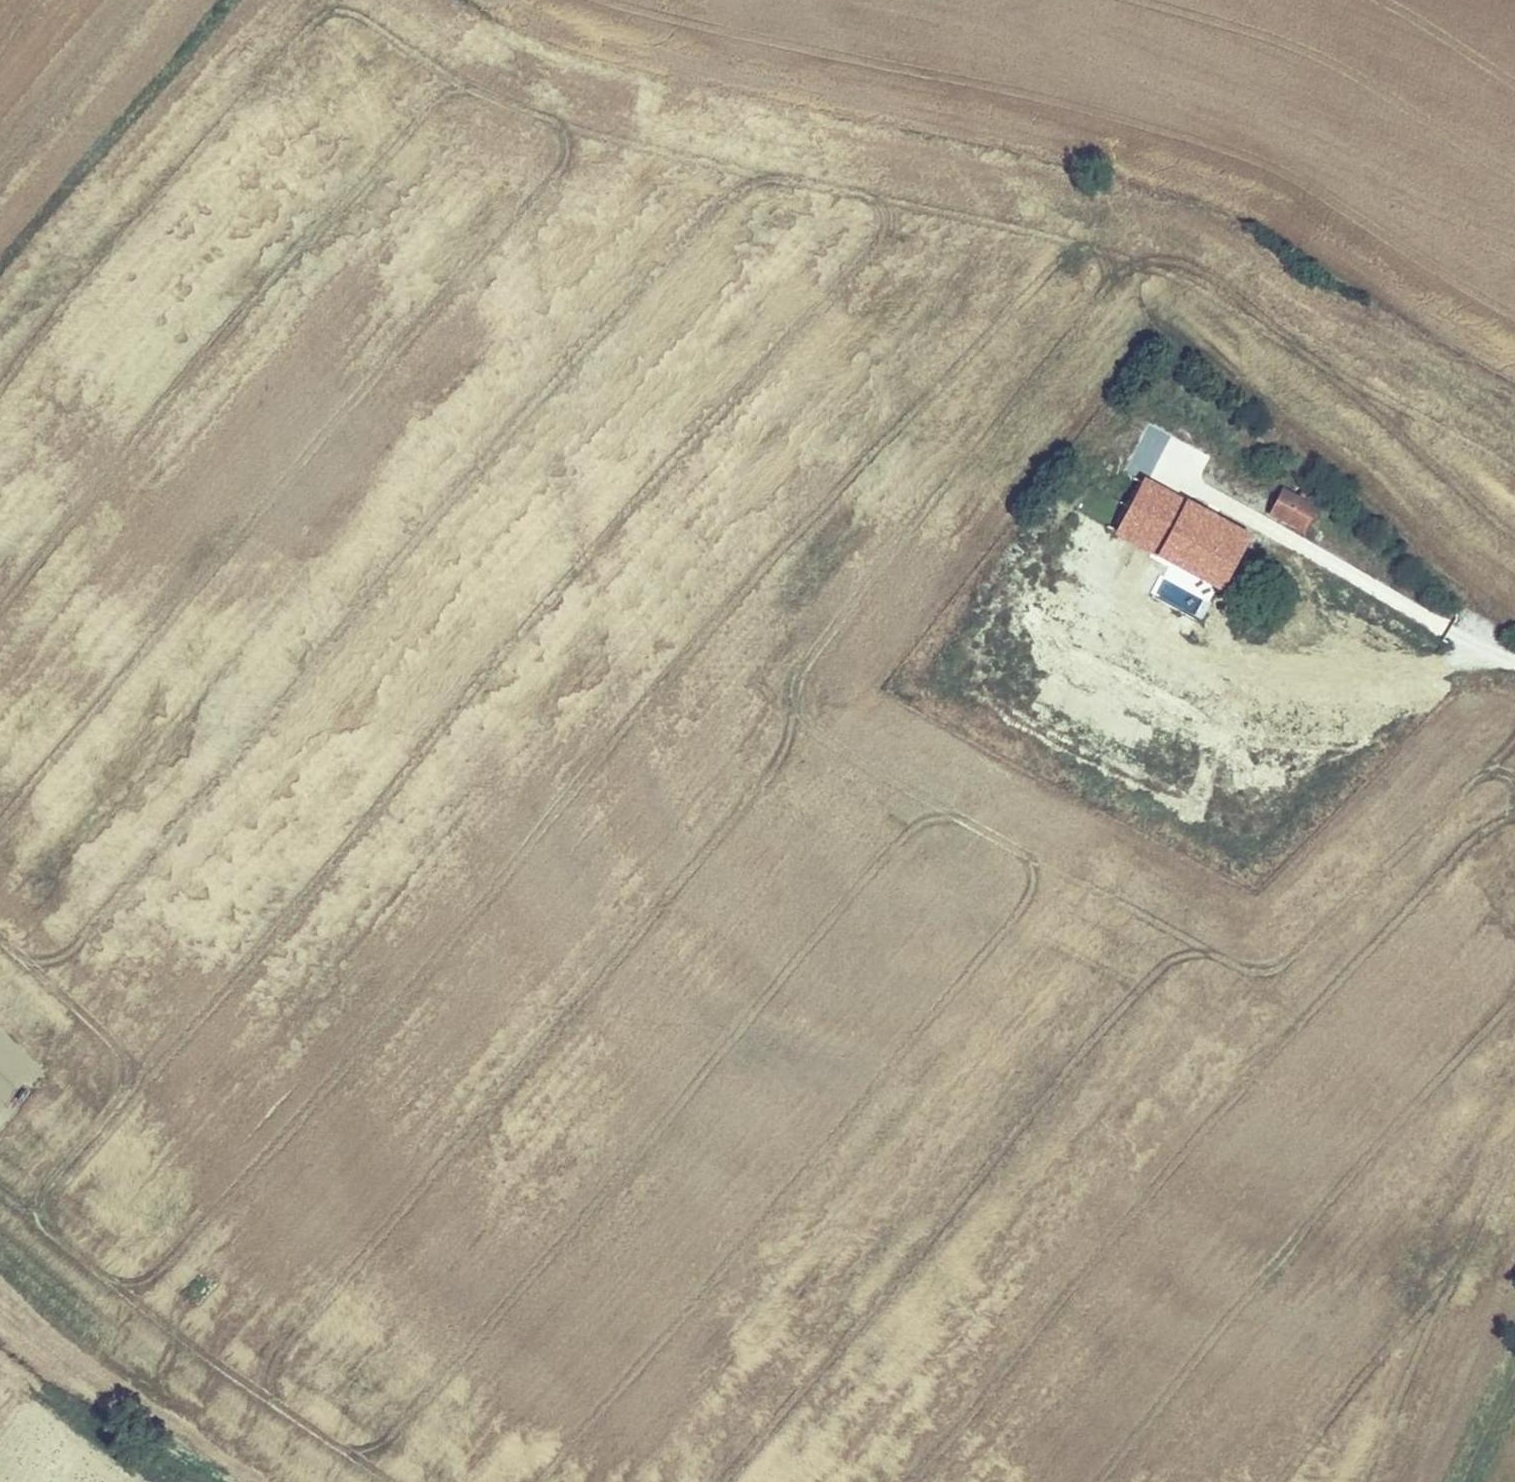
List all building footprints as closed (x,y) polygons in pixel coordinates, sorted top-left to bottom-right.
[(1182,502),(1140,479),(1109,537),(1223,597),(1254,541),(1236,531),(1182,502)] [(1303,488),(1297,497),(1316,507),(1313,513),(1329,522),(1337,506),(1303,488)] [(1297,497),(1281,489),(1266,517),(1301,536),(1313,513),(1316,507),(1297,497)] [(1187,492),(1182,502),(1236,531),(1241,522),(1187,492)]
